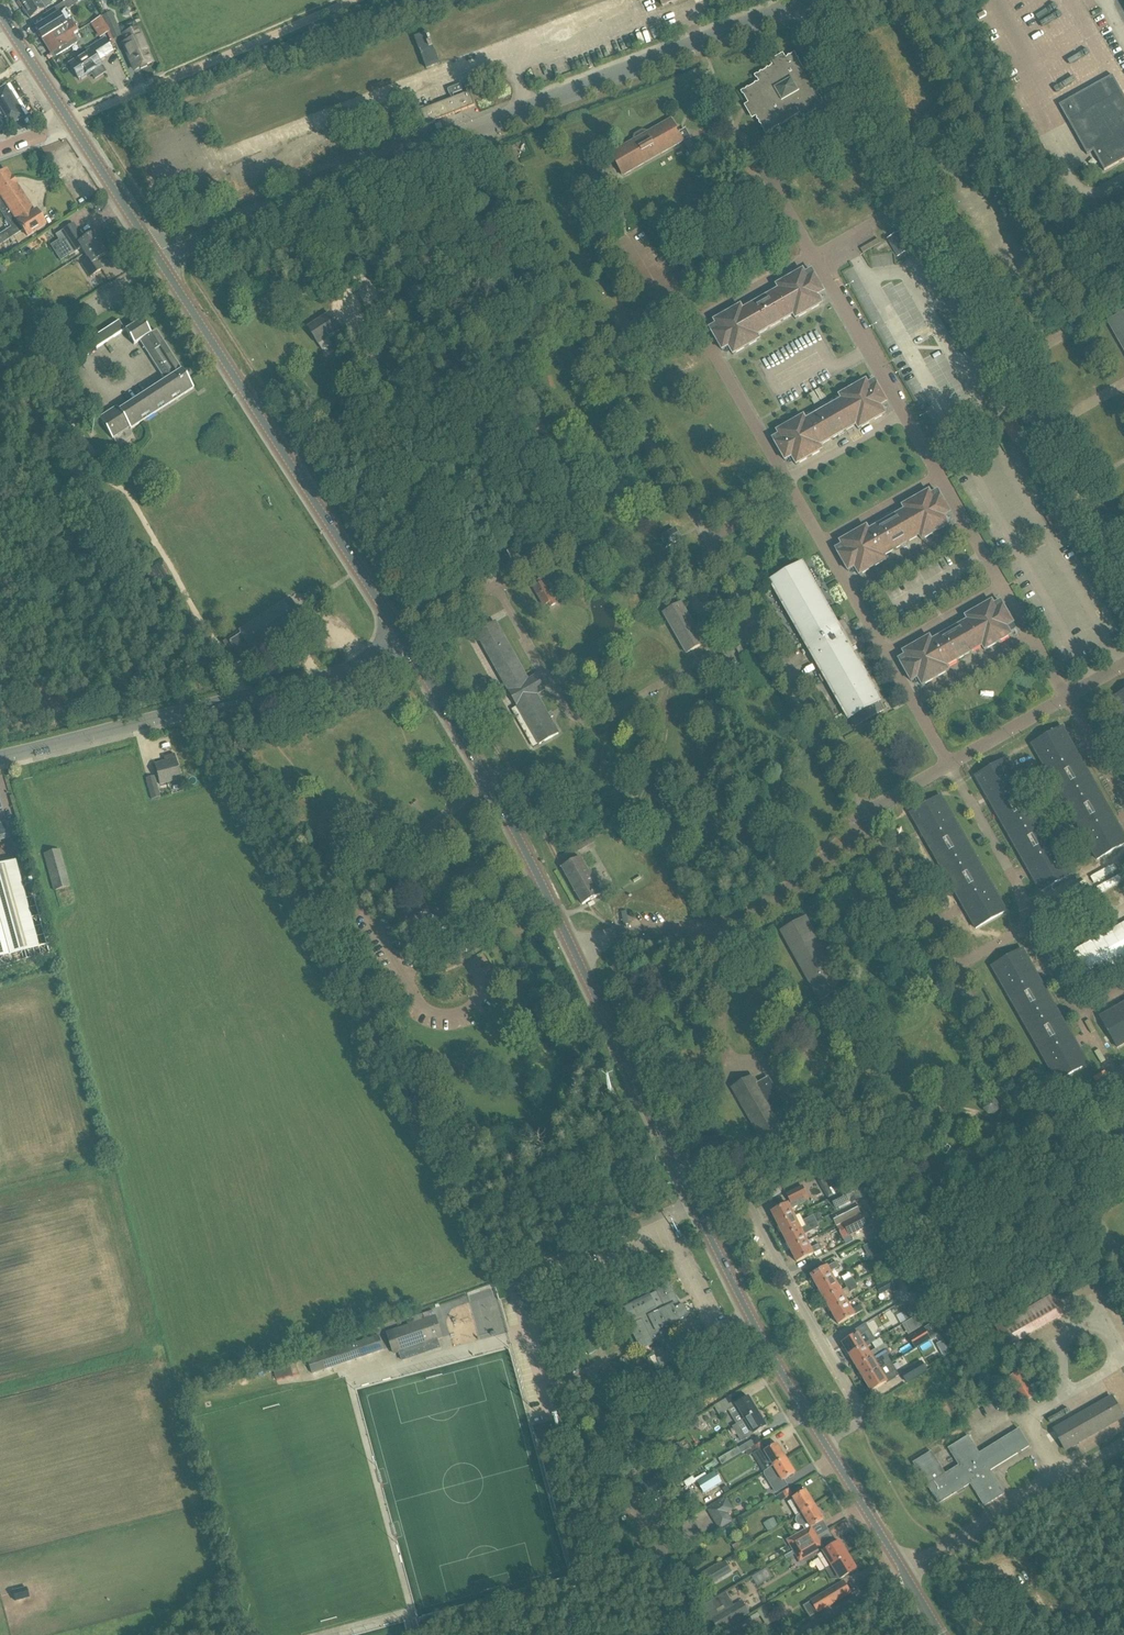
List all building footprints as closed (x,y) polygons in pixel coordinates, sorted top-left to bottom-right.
[(22,8),(35,0),(17,0),(22,8)] [(22,8),(29,19),(45,9),(44,9),(51,5),(48,0),(35,0),(22,8)] [(64,2),(43,16),(47,21),(35,28),(42,39),(45,43),(74,25),(72,21),(66,11),(72,7),(84,0),(68,0),(64,2)] [(215,120),(218,126),(217,126),(225,147),(606,0),(516,0),(260,99),(258,93),(220,108),(223,117),(215,120)] [(87,15),(94,31),(104,26),(97,11),(87,15)] [(111,13),(102,17),(114,41),(122,37),(111,13)] [(134,21),(120,27),(127,43),(123,44),(134,70),(151,63),(140,37),(141,37),(134,21)] [(74,25),(45,43),(54,58),(78,43),(74,35),(79,32),(74,25)] [(90,50),(68,64),(79,80),(90,72),(94,78),(104,71),(101,66),(98,61),(112,52),(104,38),(92,45),(89,48),(90,50)] [(124,51),(118,54),(129,75),(134,73),(124,51)] [(759,83),(742,93),(766,134),(809,109),(811,114),(816,112),(818,116),(827,110),(812,85),(816,82),(809,69),(804,71),(794,54),(786,59),(783,55),(770,63),(772,67),(755,77),(759,83)] [(1059,106),(1068,121),(1087,155),(1093,152),(1094,152),(1093,151),(1095,150),(1097,153),(1095,154),(1094,154),(1095,156),(1096,157),(1104,171),(1123,160),(1123,96),(1121,91),(1113,76),(1107,80),(1066,103),(1059,106)] [(430,107),(421,111),(426,125),(435,121),(436,121),(475,106),(469,92),(454,98),(453,96),(463,92),(461,86),(448,91),(451,97),(452,99),(430,107)] [(4,126),(6,129),(23,119),(19,112),(10,96),(9,96),(5,89),(0,92),(0,129),(4,126)] [(634,141),(610,154),(622,176),(690,138),(685,130),(679,134),(671,119),(647,133),(647,132),(641,132),(636,135),(634,140),(634,141)] [(11,227),(0,234),(0,246),(23,231),(27,237),(46,225),(36,211),(34,213),(15,184),(16,184),(12,178),(11,178),(6,170),(0,174),(0,211),(11,227)] [(73,224),(55,236),(69,256),(81,249),(84,254),(100,244),(93,234),(87,237),(86,236),(82,238),(78,231),(73,224)] [(891,238),(888,240),(898,257),(901,255),(901,256),(908,252),(907,252),(910,250),(900,233),(898,234),(891,238)] [(88,259),(81,264),(89,277),(102,269),(98,262),(102,260),(100,258),(106,254),(100,244),(84,254),(88,259)] [(716,325),(710,329),(712,333),(722,351),(729,347),(733,355),(760,340),(758,336),(793,315),(796,320),(822,304),(818,296),(824,293),(814,275),(811,271),(805,274),(803,270),(777,286),(779,289),(743,310),(741,306),(714,322),(716,325)] [(1108,322),(1123,350),(1123,312),(1108,322)] [(329,314),(308,328),(319,345),(320,345),(324,351),(331,346),(328,340),(341,332),(340,332),(345,329),(340,321),(336,324),(329,314)] [(116,407),(98,418),(112,439),(129,428),(130,430),(193,388),(156,331),(150,334),(141,320),(124,331),(133,345),(139,342),(164,380),(118,410),(116,407)] [(124,331),(122,329),(117,321),(89,339),(96,349),(124,331)] [(779,436),(773,439),(775,443),(785,461),(792,458),(796,466),(823,450),(821,446),(845,433),(856,426),(859,430),(886,415),(881,407),(887,403),(877,385),(874,381),(868,385),(866,380),(839,396),(841,400),(806,420),(804,416),(777,431),(779,436)] [(842,546),(836,549),(838,553),(848,571),(855,568),(860,576),(886,560),(884,556),(895,550),(919,536),(922,540),(949,525),(944,517),(950,513),(940,495),(938,491),(931,495),(929,490),(902,506),(905,510),(890,518),(869,530),(867,526),(840,541),(842,546)] [(675,530),(661,538),(666,548),(681,540),(675,530)] [(802,563),(770,582),(849,720),(851,719),(855,727),(884,711),(879,702),(881,701),(850,648),(856,644),(852,636),(848,638),(844,631),(847,629),(843,621),(837,624),(802,563)] [(539,586),(534,588),(544,606),(549,603),(551,607),(556,604),(554,600),(555,600),(545,582),(544,583),(542,579),(537,582),(539,586)] [(1023,591),(1031,590),(1029,582),(1021,583),(1023,591)] [(235,636),(224,643),(237,664),(249,657),(251,660),(256,657),(254,653),(303,621),(304,621),(304,620),(291,600),(291,599),(290,600),(240,632),(238,629),(233,632),(235,636)] [(905,656),(899,660),(901,664),(911,682),(918,678),(922,686),(949,671),(947,667),(982,646),(985,650),(1011,635),(1008,629),(1014,625),(1001,601),(994,605),(992,601),(965,616),(967,620),(948,632),(932,641),(930,637),(903,652),(905,656)] [(683,603),(663,614),(686,654),(706,644),(683,603)] [(496,622),(476,633),(539,744),(558,733),(550,718),(553,716),(551,713),(548,714),(537,695),(545,690),(536,675),(528,680),(496,622)] [(1112,698),(1123,719),(1123,692),(1112,698)] [(1031,745),(1097,860),(1123,845),(1123,836),(1062,727),(1031,745)] [(167,761),(154,765),(159,785),(180,779),(174,755),(166,758),(167,761)] [(1006,759),(975,777),(1041,892),(1072,875),(1006,759)] [(154,777),(145,779),(151,800),(159,798),(154,777)] [(941,796),(910,814),(976,929),(1007,912),(941,796)] [(20,838),(15,821),(1,825),(0,823),(0,843),(20,838)] [(60,850),(44,855),(53,891),(69,887),(60,850)] [(581,858),(562,868),(583,905),(587,902),(601,894),(581,858)] [(0,866),(0,959),(38,948),(14,862),(0,866)] [(643,915),(653,907),(649,903),(639,911),(643,915)] [(805,918),(781,931),(820,1001),(844,987),(826,955),(834,951),(831,946),(823,950),(805,918)] [(1022,949),(991,966),(1057,1082),(1088,1064),(1022,949)] [(1100,1017),(1118,1048),(1123,1044),(1123,1003),(1100,1017)] [(752,1077),(733,1088),(766,1146),(785,1135),(774,1116),(785,1110),(768,1078),(757,1085),(752,1077)] [(614,1095),(612,1089),(602,1093),(605,1099),(614,1095)] [(984,1104),(984,1110),(988,1114),(994,1114),(998,1110),(998,1105),(994,1101),(988,1100),(984,1104)] [(837,1169),(826,1175),(835,1192),(846,1186),(837,1169)] [(818,1182),(819,1190),(830,1189),(829,1181),(818,1182)] [(791,1203),(772,1213),(778,1225),(795,1216),(792,1209),(806,1202),(804,1197),(808,1195),(805,1191),(811,1188),(811,1185),(810,1182),(786,1194),(791,1203)] [(852,1201),(854,1200),(860,1197),(855,1187),(836,1197),(841,1208),(852,1202),(852,1201)] [(857,1212),(852,1202),(841,1208),(842,1210),(832,1216),(837,1224),(848,1218),(848,1217),(857,1212)] [(778,1225),(784,1238),(801,1229),(795,1216),(778,1225)] [(814,1217),(813,1216),(804,1221),(806,1226),(816,1221),(814,1217)] [(862,1216),(844,1225),(850,1237),(868,1228),(862,1216)] [(801,1229),(784,1238),(791,1251),(808,1242),(804,1234),(818,1227),(816,1221),(806,1226),(801,1229)] [(808,1242),(791,1251),(796,1263),(823,1250),(820,1244),(811,1248),(808,1242)] [(893,1262),(888,1252),(881,1256),(887,1265),(893,1262)] [(836,1262),(811,1276),(818,1288),(835,1279),(831,1272),(839,1268),(836,1262)] [(894,1263),(888,1266),(893,1276),(899,1272),(894,1263)] [(656,1288),(622,1305),(629,1319),(631,1318),(633,1323),(630,1325),(641,1348),(654,1341),(657,1339),(662,1349),(665,1347),(668,1353),(656,1359),(661,1368),(687,1355),(683,1347),(679,1349),(668,1327),(689,1316),(684,1305),(679,1307),(677,1303),(678,1303),(666,1278),(654,1284),(656,1288)] [(853,1278),(844,1283),(847,1288),(856,1283),(853,1278)] [(893,1278),(878,1287),(882,1294),(889,1290),(891,1294),(899,1290),(893,1278)] [(835,1279),(818,1288),(825,1300),(841,1291),(835,1279)] [(856,1283),(847,1288),(850,1293),(858,1288),(856,1283)] [(841,1291),(825,1300),(832,1313),(848,1303),(841,1291)] [(1054,1293),(995,1327),(1007,1349),(1066,1315),(1054,1293)] [(848,1303),(832,1313),(838,1325),(863,1310),(860,1305),(852,1310),(848,1303)] [(907,1307),(901,1311),(907,1321),(913,1318),(907,1307)] [(916,1316),(902,1325),(909,1335),(923,1327),(916,1316)] [(435,1317),(387,1333),(394,1354),(442,1338),(435,1317)] [(859,1334),(842,1344),(849,1355),(866,1345),(876,1339),(866,1323),(856,1329),(859,1334)] [(591,1328),(580,1334),(582,1338),(586,1336),(589,1340),(584,1343),(590,1355),(601,1349),(591,1328)] [(924,1329),(914,1335),(920,1345),(930,1340),(924,1329)] [(335,1350),(308,1360),(313,1375),(340,1365),(384,1350),(379,1336),(370,1339),(335,1350)] [(866,1345),(849,1355),(857,1368),(887,1350),(884,1344),(870,1353),(866,1345)] [(887,1350),(857,1368),(863,1379),(880,1370),(876,1363),(890,1355),(887,1350)] [(919,1375),(927,1370),(927,1369),(922,1361),(901,1373),(907,1382),(918,1375),(919,1375)] [(880,1370),(863,1379),(870,1392),(896,1377),(888,1365),(880,1370)] [(280,1367),(274,1370),(277,1381),(283,1379),(280,1367)] [(1020,1371),(1008,1378),(1023,1404),(1035,1397),(1020,1371)] [(732,1395),(721,1402),(724,1408),(736,1401),(732,1395)] [(748,1397),(735,1405),(744,1420),(758,1412),(748,1397)] [(1112,1397),(1054,1430),(1065,1450),(1123,1417),(1112,1397)] [(691,1408),(685,1411),(690,1418),(695,1415),(691,1408)] [(744,1420),(738,1424),(747,1438),(766,1426),(758,1412),(744,1420)] [(916,1461),(913,1463),(939,1504),(957,1492),(956,1491),(959,1489),(960,1490),(970,1484),(984,1506),(986,1506),(1004,1494),(990,1471),(1029,1446),(1019,1429),(979,1454),(968,1436),(948,1449),(959,1466),(946,1474),(932,1451),(916,1461)] [(748,1443),(740,1448),(743,1453),(746,1451),(749,1450),(761,1442),(758,1437),(748,1443)] [(761,1442),(749,1450),(752,1455),(764,1447),(761,1442)] [(777,1444),(764,1452),(773,1467),(786,1459),(777,1444)] [(786,1459),(773,1467),(782,1481),(795,1474),(786,1459)] [(631,1465),(623,1470),(627,1478),(636,1473),(631,1465)] [(716,1472),(698,1483),(705,1494),(722,1483),(716,1472)] [(782,1493),(776,1496),(776,1497),(779,1502),(786,1498),(793,1494),(789,1489),(789,1488),(782,1493)] [(806,1491),(788,1502),(797,1517),(815,1506),(806,1491)] [(725,1498),(706,1509),(719,1531),(733,1522),(728,1514),(734,1511),(726,1499),(726,1500),(725,1498)] [(797,1517),(795,1517),(795,1518),(796,1517),(796,1522),(798,1525),(802,1526),(806,1531),(823,1520),(815,1506),(797,1517)] [(774,1518),(764,1523),(769,1532),(778,1526),(774,1518)] [(729,1526),(722,1530),(726,1536),(733,1531),(729,1526)] [(813,1530),(789,1545),(793,1551),(817,1537),(813,1530)] [(817,1537),(793,1551),(800,1562),(823,1547),(817,1537)] [(745,1538),(733,1546),(736,1552),(749,1544),(745,1538)] [(823,1551),(817,1555),(818,1556),(826,1569),(825,1570),(832,1566),(832,1567),(827,1570),(832,1577),(837,1575),(840,1580),(856,1570),(839,1542),(824,1552),(823,1551)] [(768,1568),(752,1577),(758,1587),(774,1577),(768,1568)] [(700,1576),(706,1587),(719,1579),(713,1569),(700,1576)] [(845,1581),(804,1606),(811,1617),(852,1592),(845,1581)] [(734,1606),(713,1619),(720,1632),(749,1614),(742,1602),(734,1606)] [(784,1610),(785,1606),(783,1602),(778,1602),(774,1604),(773,1607),(774,1610),(777,1613),(781,1612),(784,1610)]
